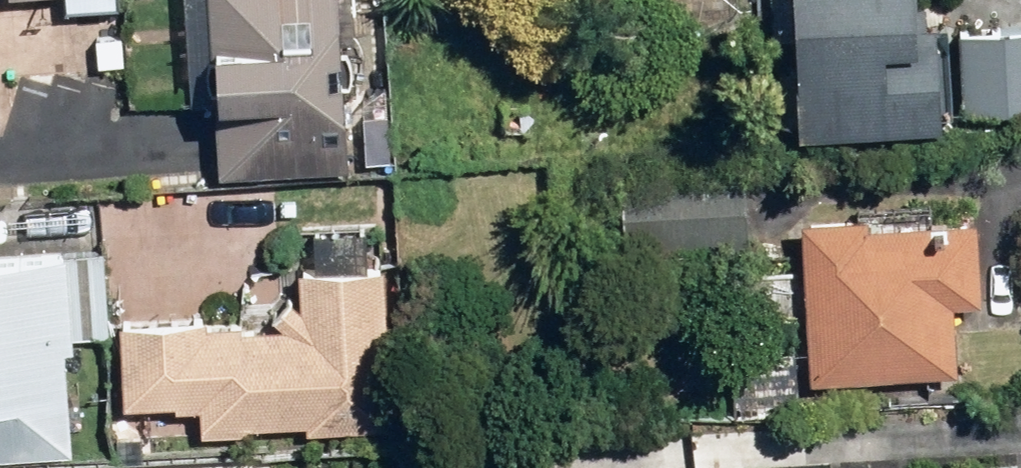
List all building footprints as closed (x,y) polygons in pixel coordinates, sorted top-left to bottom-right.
[(344,0),(216,0),(215,165),(343,167),(344,0)] [(794,7),(802,7),(800,122),(947,124),(948,104),(1020,105),(1020,25),(952,24),(952,0),(794,0),(794,7)] [(625,187),(624,249),(746,251),(747,190),(625,187)] [(957,302),(985,302),(987,215),(811,213),(808,375),(956,377),(957,302)] [(320,235),(320,260),(303,260),(303,301),(280,301),(279,328),(128,325),(126,404),(202,406),(202,431),(249,432),(250,416),(310,418),(310,430),(389,432),(390,410),(393,262),(360,261),(360,236),(320,235)] [(81,254),(0,252),(0,456),(68,458),(72,349),(78,349),(79,336),(106,337),(108,255),(81,254)] [(801,347),(737,343),(733,409),(797,413),(801,347)]
